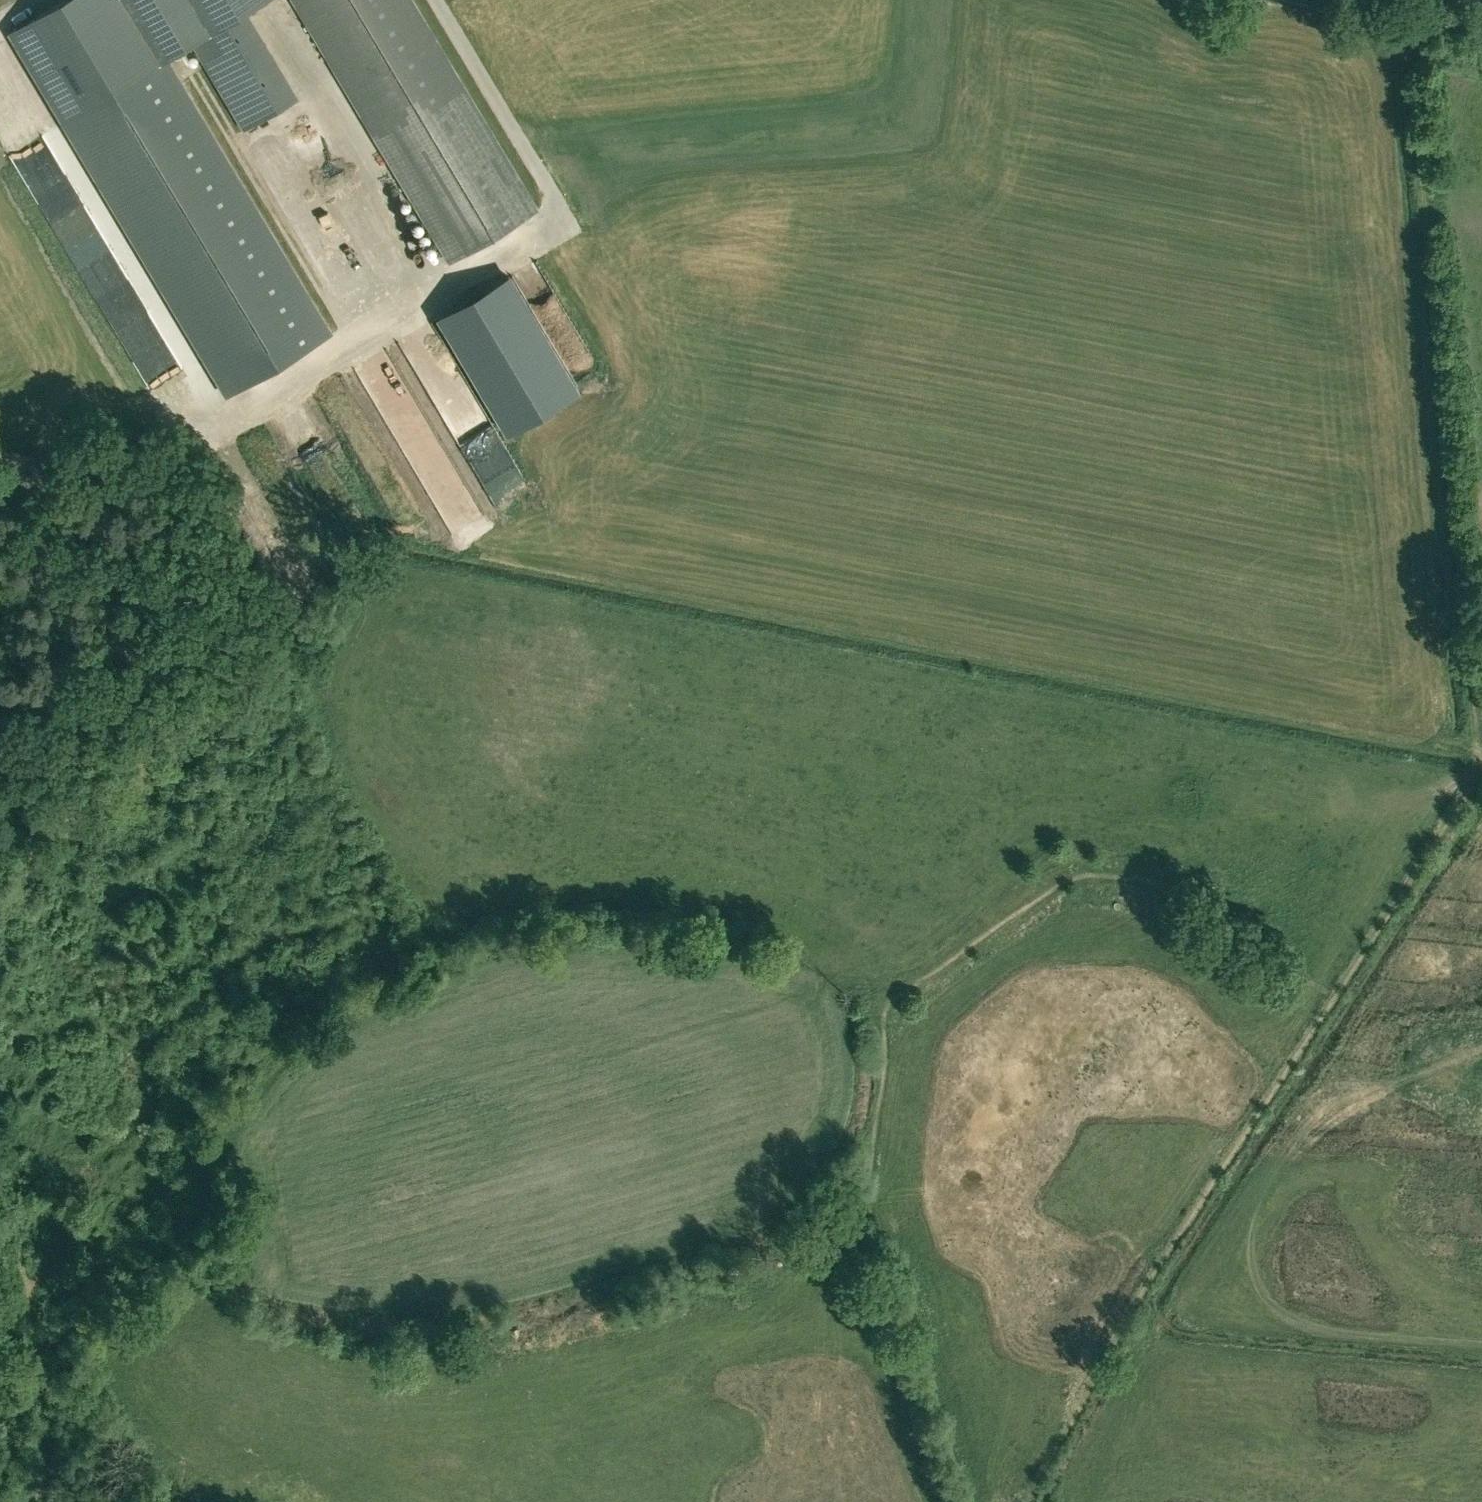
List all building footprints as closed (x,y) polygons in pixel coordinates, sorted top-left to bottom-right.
[(264,0),(63,0),(10,32),(63,120),(107,93),(167,58),(194,42),(245,128),(297,97),(246,11),(264,0)] [(451,261),(537,210),(412,0),(295,0),(451,261)] [(333,332),(167,58),(107,93),(63,120),(229,394),(333,332)] [(374,348),(386,374),(402,367),(390,341),(374,348)] [(381,395),(407,381),(400,369),(388,375),(381,362),(367,370),(381,395)]
